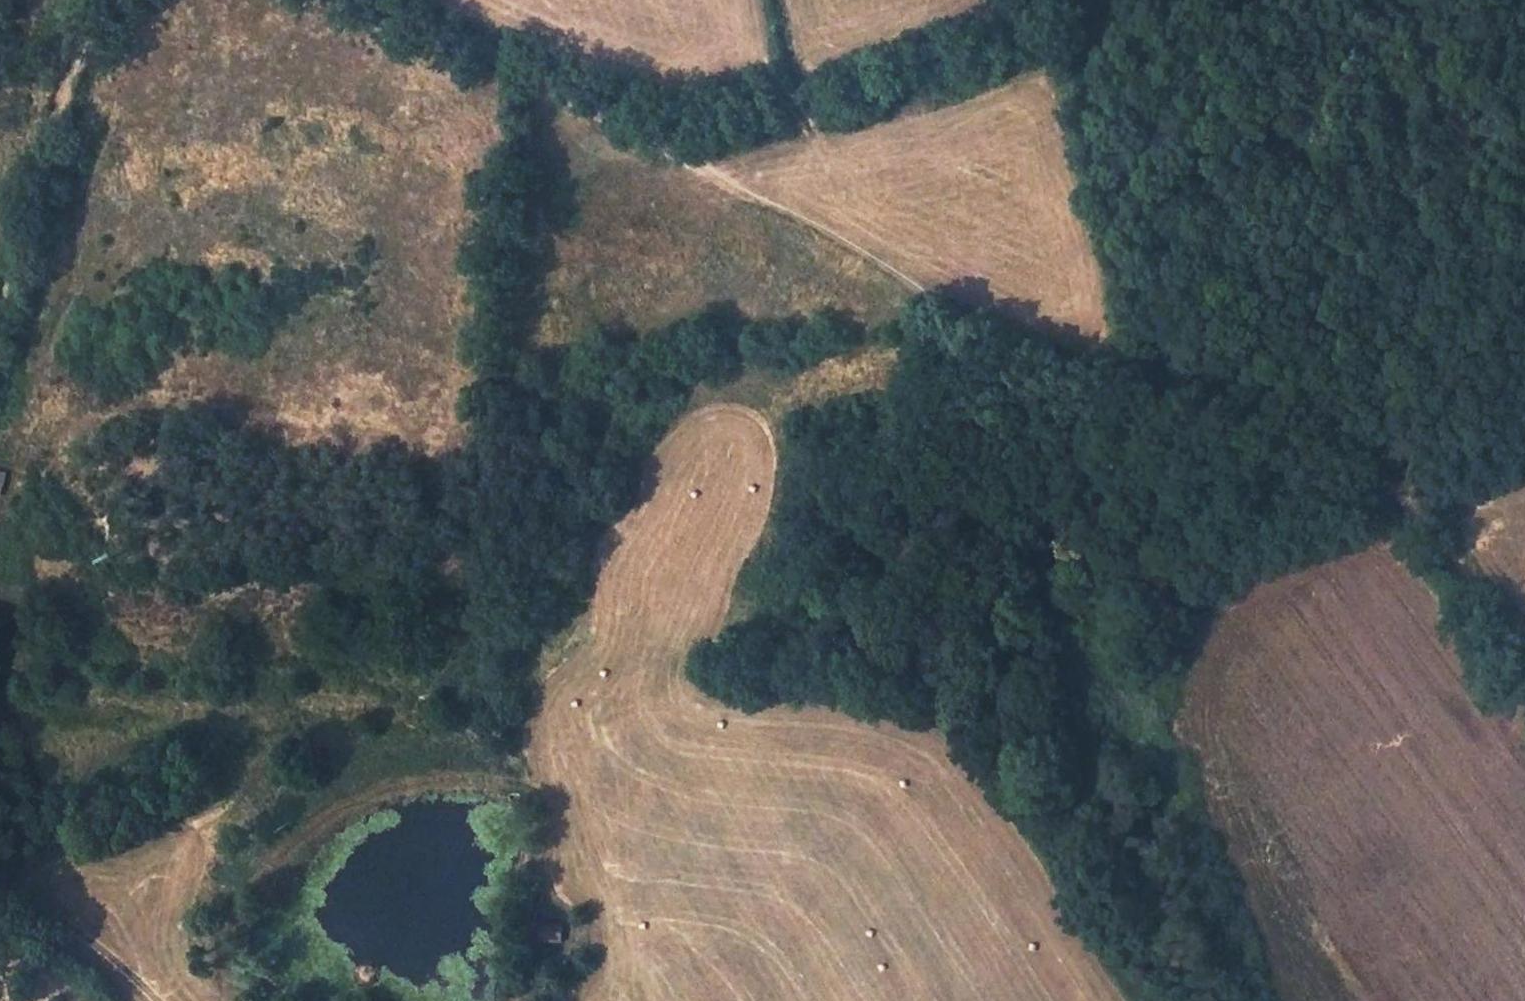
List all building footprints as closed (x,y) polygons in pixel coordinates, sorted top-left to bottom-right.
[(540,940),(541,924),(531,923),(529,940),(540,940)] [(562,925),(541,924),(540,940),(561,942),(562,925)]
